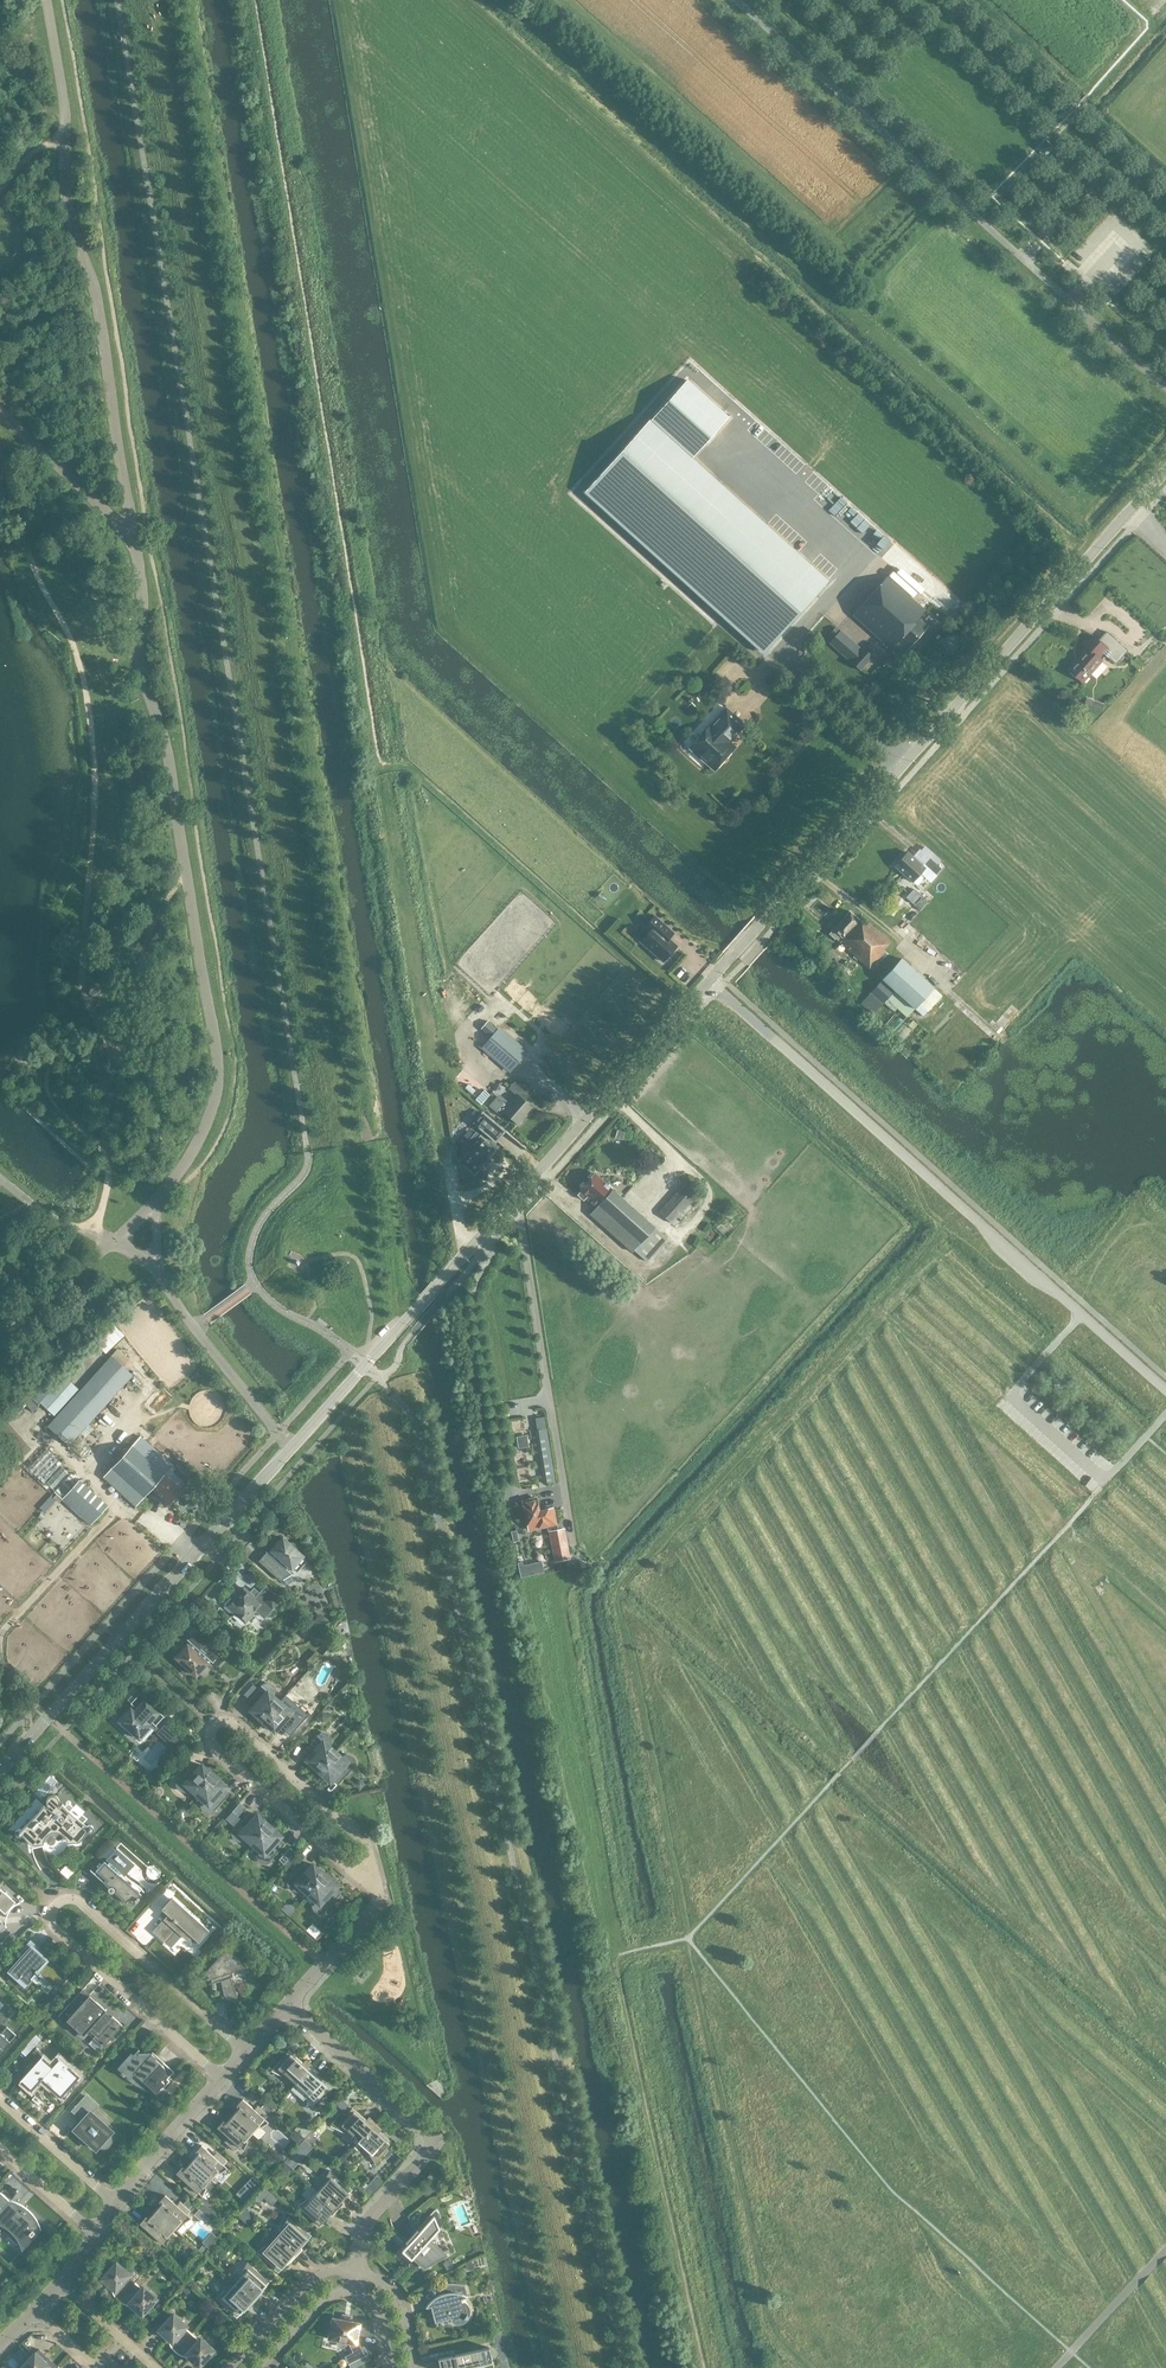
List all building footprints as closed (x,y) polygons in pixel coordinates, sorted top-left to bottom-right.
[(12,383),(24,393),(31,386),(19,375),(12,383)] [(827,580),(692,458),(728,417),(687,380),(586,492),(763,652),(827,580)] [(900,657),(927,627),(918,619),(925,611),(887,577),(853,616),(900,657)] [(858,672),(872,656),(863,647),(861,649),(836,627),(831,633),(835,636),(827,644),(858,672)] [(1089,648),(1069,670),(1084,683),(1107,657),(1115,665),(1128,650),(1107,631),(1100,640),(1095,636),(1086,645),(1089,648)] [(719,701),(678,747),(702,769),(709,762),(716,768),(733,749),(726,742),(730,737),(733,739),(745,725),(726,708),(719,701)] [(913,883),(926,869),(909,854),(896,867),(913,883)] [(937,876),(943,869),(931,859),(925,865),(937,876)] [(884,950),(891,942),(869,922),(865,926),(849,912),(829,934),(835,940),(836,938),(869,969),(885,951),(884,950)] [(649,931),(640,941),(663,962),(677,946),(669,939),(674,933),(654,915),(644,927),(649,931)] [(883,1004),(884,1003),(894,1011),(897,1008),(907,1017),(914,1009),(919,1003),(928,1011),(942,996),(933,988),(901,959),(871,992),(883,1004)] [(101,993),(102,989),(98,985),(94,985),(91,989),(91,993),(94,996),(98,996),(101,993)] [(498,1029),(497,1030),(487,1021),(473,1037),(484,1046),(483,1046),(511,1070),(525,1053),(498,1029)] [(520,1087),(514,1082),(509,1088),(515,1094),(520,1087)] [(498,1093),(488,1104),(501,1115),(504,1112),(518,1124),(532,1108),(517,1095),(510,1103),(498,1093)] [(504,1131),(483,1113),(474,1123),(496,1141),(504,1131)] [(496,1149),(476,1132),(462,1149),(464,1150),(457,1159),(474,1174),(496,1149)] [(624,1134),(617,1132),(615,1137),(622,1140),(624,1134)] [(598,1206),(595,1209),(590,1214),(633,1252),(634,1251),(646,1261),(667,1239),(594,1174),(580,1190),(581,1191),(577,1195),(583,1201),(587,1196),(598,1206)] [(671,1224),(685,1209),(696,1197),(683,1185),(659,1213),(671,1224)] [(115,1324),(107,1332),(117,1341),(125,1333),(115,1324)] [(112,1356),(69,1404),(48,1427),(69,1446),(133,1376),(112,1356)] [(54,1415),(80,1387),(64,1373),(54,1385),(47,1378),(32,1395),(54,1415)] [(545,1414),(535,1416),(536,1424),(540,1427),(541,1429),(547,1427),(545,1414)] [(517,1435),(519,1447),(529,1445),(527,1433),(517,1435)] [(169,1504),(182,1490),(164,1475),(172,1466),(140,1437),(104,1478),(136,1506),(152,1488),(169,1504)] [(42,1485),(62,1463),(47,1449),(27,1471),(42,1485)] [(53,1489),(68,1473),(62,1467),(47,1484),(53,1489)] [(90,1525),(106,1507),(85,1488),(87,1487),(80,1480),(78,1482),(70,1475),(55,1493),(90,1525)] [(47,1511),(56,1497),(51,1493),(42,1507),(47,1511)] [(536,1498),(522,1501),(528,1530),(547,1526),(555,1562),(569,1559),(563,1529),(557,1530),(552,1509),(538,1512),(536,1498)] [(289,1543),(282,1537),(280,1540),(278,1540),(276,1541),(275,1542),(274,1543),(273,1545),(273,1548),(271,1550),(272,1551),(270,1554),(267,1551),(261,1558),(273,1568),(281,1580),(292,1574),(288,1570),(291,1568),(292,1569),(303,1556),(296,1550),(296,1548),(296,1546),(295,1545),(293,1543),(291,1543),(289,1543)] [(522,1576),(545,1570),(541,1558),(518,1565),(522,1576)] [(230,1597),(222,1606),(231,1613),(233,1611),(245,1622),(255,1610),(264,1618),(270,1611),(275,1605),(281,1599),(266,1585),(255,1598),(243,1587),(232,1599),(230,1597)] [(186,1644),(184,1647),(182,1647),(180,1648),(179,1649),(178,1650),(177,1652),(177,1655),(175,1657),(182,1663),(182,1665),(183,1667),(184,1668),(185,1669),(187,1670),(190,1670),(196,1676),(207,1663),(206,1662),(209,1659),(212,1662),(217,1656),(205,1645),(198,1633),(187,1640),(190,1643),(188,1645),(186,1644)] [(236,1680),(225,1691),(230,1697),(241,1685),(236,1680)] [(259,1720),(261,1723),(280,1702),(273,1696),(274,1694),(275,1691),(275,1689),(274,1687),(272,1685),(270,1684),(268,1683),(266,1683),(263,1684),(262,1686),(248,1701),(254,1706),(251,1710),(256,1715),(257,1718),(259,1720)] [(121,1718),(119,1720),(125,1726),(125,1728),(126,1730),(127,1732),(129,1733),(131,1733),(133,1733),(139,1739),(151,1727),(177,1751),(177,1752),(185,1743),(165,1725),(161,1730),(157,1726),(156,1725),(163,1717),(164,1717),(165,1717),(148,1702),(151,1700),(141,1691),(130,1703),(134,1706),(131,1709),(130,1708),(128,1710),(126,1710),(124,1711),(122,1712),(121,1714),(121,1716),(121,1718)] [(280,1702),(261,1723),(263,1725),(266,1726),(269,1727),(274,1731),(278,1727),(284,1732),(283,1733),(283,1734),(286,1731),(291,1735),(307,1717),(306,1717),(297,1708),(296,1707),(297,1706),(298,1707),(299,1706),(286,1695),(280,1702)] [(314,1770),(316,1773),(335,1751),(329,1745),(330,1743),(331,1741),(331,1739),(330,1737),(328,1735),(326,1734),(324,1733),(322,1733),(320,1734),(318,1735),(304,1750),(310,1756),(306,1760),(312,1765),(313,1767),(314,1770)] [(335,1751),(316,1773),(319,1774),(322,1776),(325,1777),(330,1781),(334,1777),(340,1783),(353,1768),(354,1766),(355,1764),(355,1762),(354,1759),(353,1757),(351,1756),(349,1756),(346,1755),(344,1756),(342,1758),(335,1751)] [(198,1769),(192,1763),(179,1778),(177,1780),(177,1782),(177,1785),(178,1787),(179,1789),(181,1790),(183,1791),(186,1791),(188,1790),(190,1789),(197,1795),(215,1773),(213,1772),(210,1770),(207,1769),(202,1765),(198,1769)] [(218,1776),(215,1773),(197,1795),(203,1801),(202,1803),(201,1805),(202,1807),(202,1809),(204,1811),(206,1813),(208,1813),(211,1813),(213,1812),(214,1811),(228,1795),(222,1790),(226,1786),(220,1781),(219,1778),(218,1776)] [(364,1784),(359,1779),(354,1785),(360,1790),(364,1784)] [(59,1806),(58,1805),(59,1802),(58,1799),(57,1797),(54,1796),(51,1796),(48,1798),(47,1801),(47,1804),(49,1806),(48,1808),(44,1805),(42,1809),(43,1809),(27,1827),(25,1825),(22,1829),(19,1828),(17,1829),(15,1831),(15,1834),(16,1836),(17,1837),(20,1837),(22,1836),(25,1840),(28,1843),(31,1845),(53,1820),(78,1842),(81,1840),(83,1837),(86,1832),(89,1833),(91,1833),(93,1831),(94,1829),(93,1826),(91,1825),(88,1825),(86,1826),(83,1822),(81,1824),(64,1807),(65,1806),(62,1803),(59,1806)] [(245,1838),(252,1844),(271,1823),(268,1821),(266,1820),(263,1819),(257,1814),(254,1818),(248,1813),(234,1828),(233,1830),(232,1832),(232,1835),(233,1837),(235,1839),(237,1840),(239,1840),(241,1841),(243,1840),(245,1838)] [(273,1826),(271,1823),(252,1844),(259,1850),(258,1852),(257,1855),(257,1857),(258,1859),(260,1861),(262,1862),(264,1863),(266,1863),(268,1862),(270,1860),(284,1845),(277,1840),(281,1836),(276,1831),(275,1828),(273,1826)] [(104,1862),(95,1871),(106,1880),(104,1882),(103,1881),(103,1882),(108,1887),(108,1888),(107,1889),(107,1890),(108,1891),(108,1892),(109,1892),(110,1893),(111,1893),(112,1893),(113,1893),(113,1892),(114,1892),(115,1893),(126,1903),(126,1902),(128,1899),(133,1904),(135,1901),(136,1901),(139,1898),(138,1898),(141,1894),(138,1892),(141,1889),(143,1892),(144,1891),(141,1888),(141,1887),(140,1887),(139,1886),(136,1884),(135,1883),(134,1882),(133,1882),(132,1881),(131,1881),(130,1880),(129,1879),(128,1879),(127,1878),(126,1877),(124,1875),(135,1863),(117,1847),(106,1859),(109,1861),(107,1864),(104,1862)] [(292,1854),(287,1851),(284,1855),(288,1859),(292,1854)] [(301,1888),(308,1894),(327,1873),(324,1871),(321,1870),(318,1869),(313,1864),(309,1868),(303,1863),(290,1878),(288,1880),(288,1882),(288,1884),(289,1887),(290,1888),(292,1890),(295,1890),(297,1890),(299,1889),(301,1888)] [(329,1875),(327,1873),(308,1894),(314,1900),(313,1902),(313,1904),(313,1907),(314,1909),(315,1911),(317,1912),(319,1913),(322,1912),(324,1912),(326,1910),(339,1895),(333,1890),(337,1886),(332,1881),(330,1878),(329,1875)] [(5,1914),(15,1902),(0,1889),(0,1910),(5,1914)] [(207,1930),(172,1899),(163,1909),(169,1914),(165,1919),(169,1923),(159,1935),(165,1941),(176,1929),(188,1939),(192,1935),(198,1940),(207,1930)] [(60,1969),(40,1951),(38,1953),(24,1940),(14,1951),(17,1954),(6,1966),(7,1967),(9,1965),(16,1971),(13,1974),(21,1982),(27,1975),(26,1974),(31,1968),(35,1971),(37,1970),(49,1981),(51,1980),(52,1981),(60,1972),(59,1971),(60,1969)] [(219,1973),(222,1986),(223,1993),(225,1996),(227,1998),(230,1999),(239,2001),(228,1972),(247,1967),(229,1950),(227,1949),(225,1949),(223,1950),(205,1971),(206,1973),(208,1975),(210,1977),(216,1975),(216,1974),(219,1973)] [(92,2004),(86,1999),(79,1993),(58,2016),(65,2023),(67,2021),(83,2035),(92,2025),(99,2031),(93,2038),(103,2047),(123,2025),(112,2016),(110,2019),(103,2013),(106,2010),(96,2001),(92,2004)] [(16,2034),(7,2026),(2,2032),(0,2030),(0,2052),(16,2034)] [(73,2088),(72,2087),(80,2078),(58,2058),(51,2065),(42,2057),(43,2056),(42,2056),(44,2054),(36,2048),(26,2059),(30,2063),(27,2067),(30,2070),(20,2081),(21,2080),(31,2089),(40,2079),(41,2080),(42,2079),(52,2087),(51,2088),(51,2089),(53,2087),(65,2097),(64,2098),(65,2099),(75,2087),(74,2087),(73,2088)] [(174,2071),(152,2052),(151,2053),(150,2052),(139,2053),(138,2051),(139,2050),(139,2049),(133,2055),(131,2053),(118,2068),(122,2071),(121,2073),(124,2075),(125,2074),(129,2078),(134,2073),(145,2082),(156,2092),(161,2086),(163,2088),(170,2081),(168,2079),(174,2071)] [(289,2051),(271,2070),(282,2076),(284,2073),(296,2084),(312,2066),(306,2060),(303,2063),(289,2051)] [(295,2084),(291,2089),(303,2100),(306,2097),(312,2107),(329,2087),(316,2075),(319,2071),(312,2066),(296,2084),(295,2084)] [(74,2129),(96,2149),(99,2145),(102,2147),(105,2147),(108,2146),(110,2143),(111,2140),(111,2137),(109,2135),(112,2131),(91,2111),(97,2105),(86,2096),(73,2110),(83,2119),(74,2129)] [(239,2108),(233,2115),(251,2132),(258,2125),(261,2128),(269,2123),(264,2118),(267,2115),(256,2105),(253,2109),(242,2099),(236,2106),(239,2108)] [(366,2120),(352,2108),(335,2127),(345,2133),(347,2130),(359,2141),(376,2123),(369,2117),(366,2120)] [(251,2132),(233,2115),(226,2123),(223,2120),(217,2127),(228,2137),(225,2140),(236,2150),(239,2146),(243,2151),(248,2142),(245,2140),(251,2132)] [(285,2160),(293,2167),(314,2146),(304,2136),(309,2131),(299,2123),(289,2134),(300,2144),(285,2160)] [(382,2128),(376,2123),(359,2141),(371,2151),(369,2154),(375,2164),(393,2144),(379,2132),(382,2128)] [(198,2154),(191,2161),(210,2178),(217,2171),(219,2173),(227,2168),(223,2164),(226,2161),(215,2151),(212,2155),(201,2145),(195,2152),(198,2154)] [(278,2154),(284,2160),(290,2153),(284,2148),(278,2154)] [(182,2166),(176,2173),(187,2183),(184,2186),(194,2196),(198,2192),(202,2196),(206,2188),(209,2190),(215,2183),(210,2178),(191,2161),(185,2168),(182,2166)] [(326,2182),(317,2191),(337,2209),(343,2203),(341,2200),(351,2189),(329,2170),(324,2180),(326,2182)] [(431,2172),(427,2177),(432,2181),(436,2176),(431,2172)] [(364,2188),(370,2194),(383,2179),(377,2173),(364,2188)] [(332,2216),(337,2209),(317,2191),(309,2201),(307,2199),(298,2205),(319,2225),(329,2213),(332,2216)] [(0,2192),(0,2222),(2,2223),(4,2220),(26,2239),(30,2234),(31,2235),(34,2232),(33,2231),(37,2226),(41,2229),(38,2222),(34,2216),(29,2210),(23,2206),(17,2202),(9,2200),(0,2192)] [(162,2204),(155,2211),(174,2228),(180,2221),(183,2223),(191,2218),(186,2214),(189,2210),(179,2201),(176,2204),(165,2195),(159,2202),(162,2204)] [(444,2255),(432,2244),(434,2242),(434,2241),(431,2244),(428,2241),(434,2233),(429,2221),(419,2232),(417,2230),(436,2210),(435,2209),(402,2246),(407,2241),(409,2243),(402,2251),(411,2258),(403,2266),(404,2267),(415,2255),(418,2258),(416,2261),(419,2259),(426,2265),(423,2267),(423,2268),(453,2251),(453,2250),(444,2255)] [(174,2228),(155,2211),(148,2219),(146,2216),(140,2223),(150,2233),(147,2236),(158,2246),(161,2242),(166,2246),(170,2238),(167,2235),(174,2228)] [(285,2228),(277,2237),(297,2255),(302,2249),(300,2246),(310,2235),(288,2216),(283,2226),(285,2228)] [(291,2262),(297,2255),(277,2237),(268,2247),(266,2245),(257,2251),(278,2271),(288,2259),(291,2262)] [(21,2250),(11,2260),(16,2266),(27,2257),(21,2250)] [(116,2262),(104,2276),(112,2283),(112,2288),(114,2293),(116,2297),(119,2299),(134,2282),(141,2275),(133,2268),(128,2273),(116,2262)] [(244,2274),(235,2283),(255,2301),(261,2295),(258,2292),(268,2281),(247,2262),(242,2272),(244,2274)] [(134,2282),(119,2299),(121,2301),(125,2304),(130,2305),(135,2305),(143,2312),(156,2298),(143,2287),(141,2289),(134,2282)] [(249,2307),(255,2301),(235,2283),(227,2292),(225,2291),(215,2297),(237,2316),(247,2305),(249,2307)] [(431,2289),(432,2290),(437,2287),(442,2285),(444,2293),(438,2295),(433,2298),(429,2303),(426,2307),(431,2306),(432,2308),(431,2308),(435,2322),(450,2318),(451,2322),(453,2323),(453,2322),(452,2322),(452,2321),(467,2317),(463,2301),(464,2301),(465,2302),(466,2302),(464,2300),(461,2301),(461,2298),(468,2296),(466,2296),(463,2286),(465,2285),(459,2284),(454,2283),(449,2283),(445,2284),(438,2286),(433,2288),(431,2289)] [(174,2349),(176,2351),(191,2334),(184,2327),(186,2325),(173,2314),(161,2328),(169,2335),(169,2340),(171,2344),(174,2349)] [(328,2323),(327,2332),(329,2332),(328,2338),(338,2340),(338,2342),(338,2343),(338,2345),(340,2346),(341,2346),(343,2346),(345,2345),(346,2344),(346,2342),(351,2342),(351,2345),(354,2352),(346,2356),(349,2363),(348,2363),(348,2364),(349,2363),(352,2367),(369,2359),(367,2354),(368,2354),(368,2353),(367,2354),(364,2348),(361,2349),(359,2343),(357,2343),(360,2323),(350,2321),(351,2317),(343,2315),(342,2319),(332,2317),(331,2323),(328,2323)] [(199,2340),(191,2334),(176,2351),(178,2353),(182,2355),(187,2356),(192,2356),(200,2363),(213,2349),(200,2338),(199,2340)] [(492,2361),(489,2347),(438,2358),(440,2367),(460,2367),(492,2361)] [(21,2367),(57,2367),(58,2367),(58,2366),(38,2349),(33,2354),(21,2367)]
